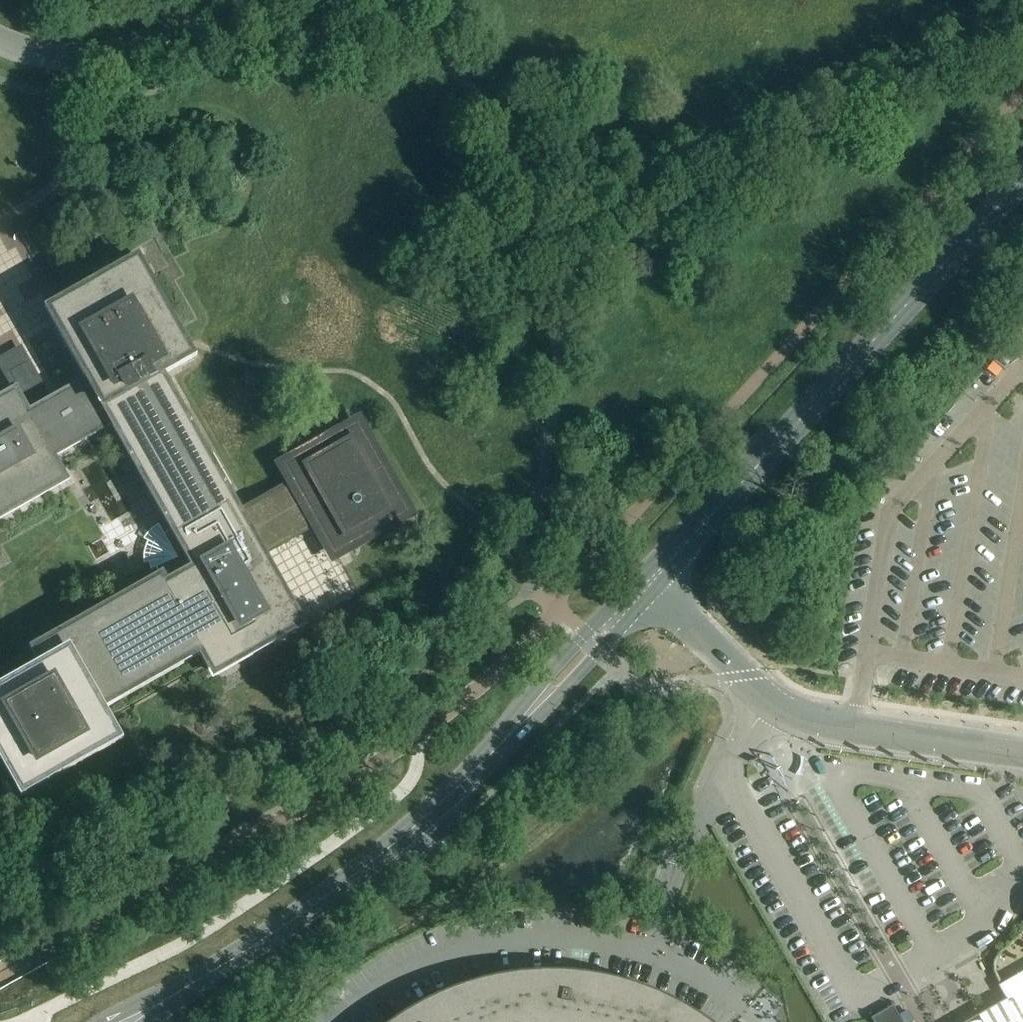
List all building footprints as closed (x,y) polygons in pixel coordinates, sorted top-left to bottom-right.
[(214,675),(303,625),(263,554),(318,523),(336,555),(408,514),(357,425),(286,465),(296,483),(241,514),(161,374),(193,356),(138,259),(49,310),(89,380),(52,402),(34,371),(11,384),(15,391),(0,400),(0,517),(65,480),(52,456),(113,422),(174,530),(165,535),(159,524),(150,531),(143,540),(148,542),(146,546),(144,555),(143,564),(149,564),(151,571),(156,569),(161,577),(34,649),(43,665),(0,689),(0,753),(23,794),(119,739),(102,707),(201,651),(214,675)] [(687,1008),(659,994),(632,984),(604,977),(575,972),(568,972),(546,971),(521,973),(496,977),(468,984),(440,995),(414,1008),(406,1013),(393,1021),(709,1021),(687,1008)] [(1000,986),(1008,1003),(1017,1020),(1013,1021),(1022,1021),(1022,973),(1000,986)]
